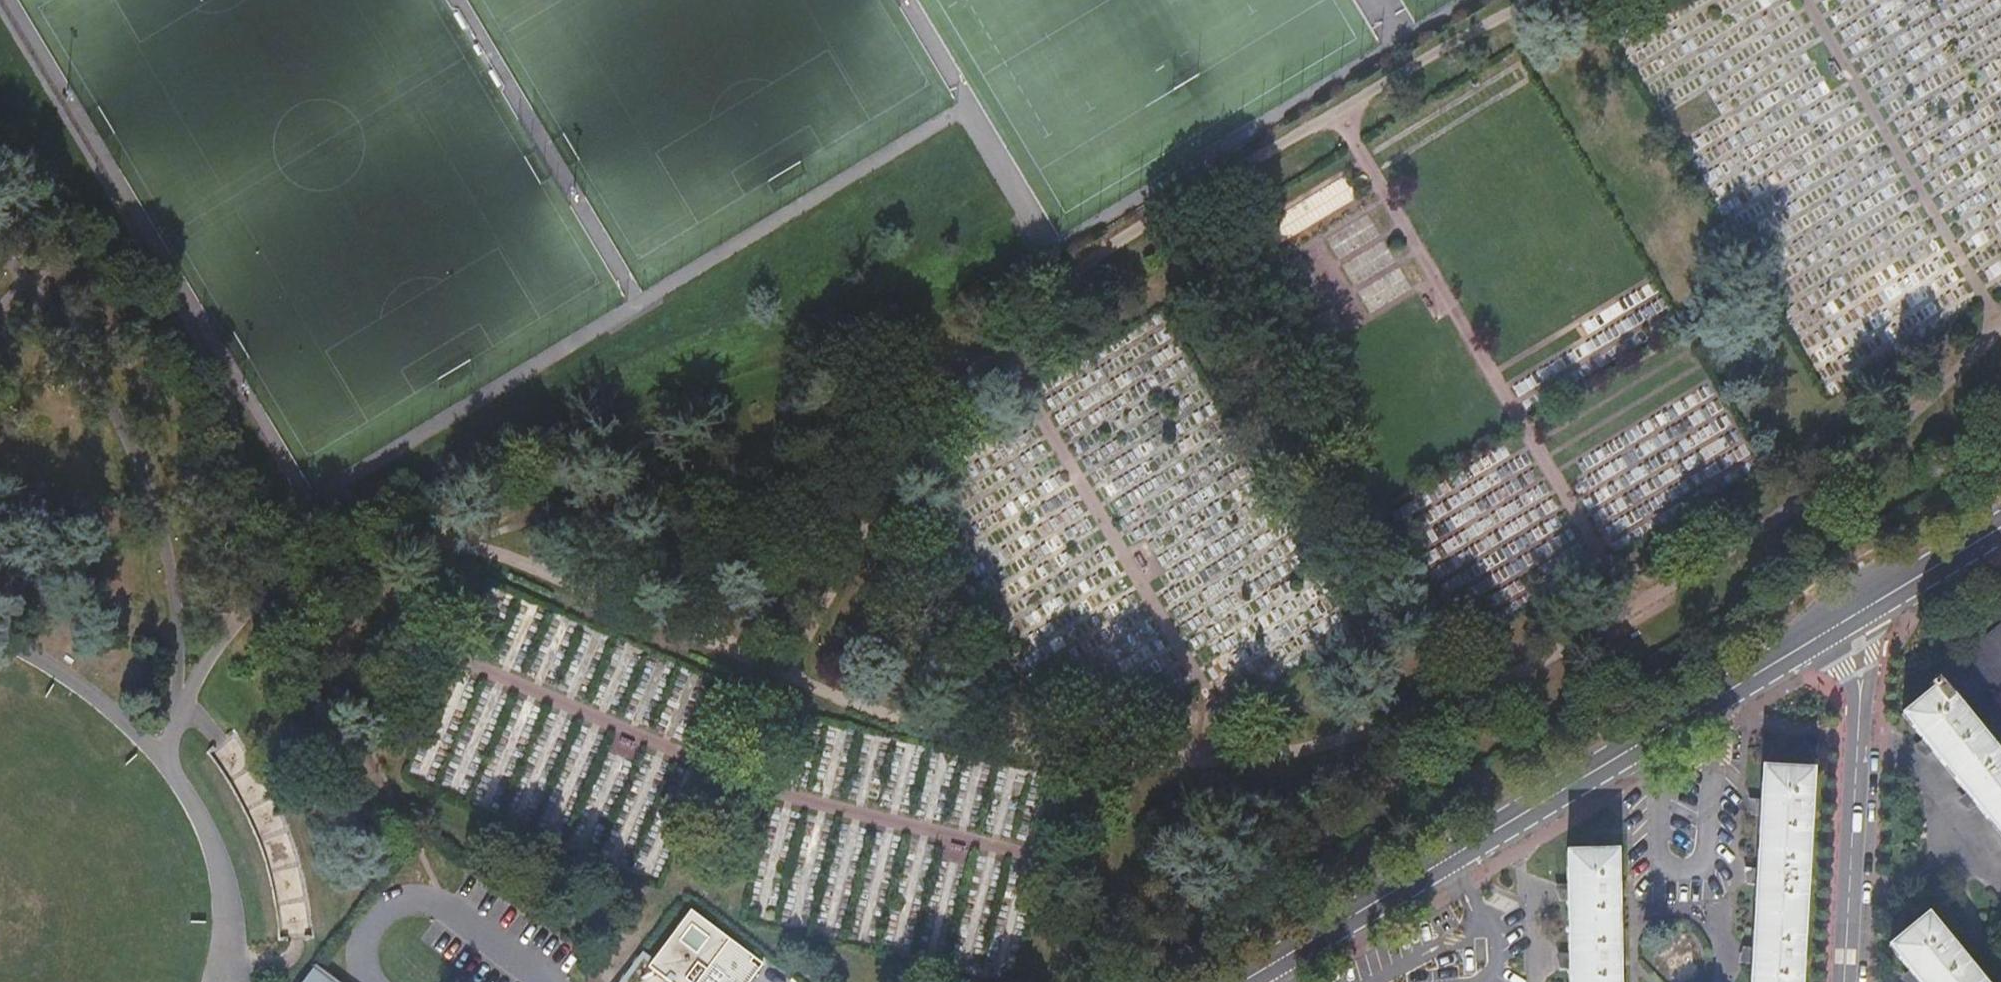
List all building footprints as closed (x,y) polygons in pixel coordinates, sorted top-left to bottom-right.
[(1965,716),(1997,688),(2000,693),(2000,624),(1927,685),(1931,690),(1939,684),(1965,716)] [(1931,690),(1901,715),(1921,740),(1918,743),(1925,759),(1931,753),(1964,794),(1961,796),(1968,812),(1975,807),(2000,838),(2000,760),(1965,716),(1939,684),(1931,690)] [(1812,771),(1764,769),(1762,801),(1753,801),(1755,818),(1762,819),(1759,871),(1749,871),(1753,887),(1758,887),(1755,949),(1747,948),(1749,966),(1754,966),(1753,981),(1801,981),(1812,771)] [(1615,851),(1567,853),(1567,885),(1558,885),(1563,902),(1569,902),(1569,953),(1561,954),(1565,970),(1570,970),(1570,981),(1618,981),(1615,851)] [(757,967),(689,912),(650,963),(641,955),(621,981),(745,981),(757,967)] [(1924,914),(1891,946),(1911,971),(1906,975),(1910,981),(1979,981),(1924,914)] [(320,970),(311,981),(336,981),(320,970)]
